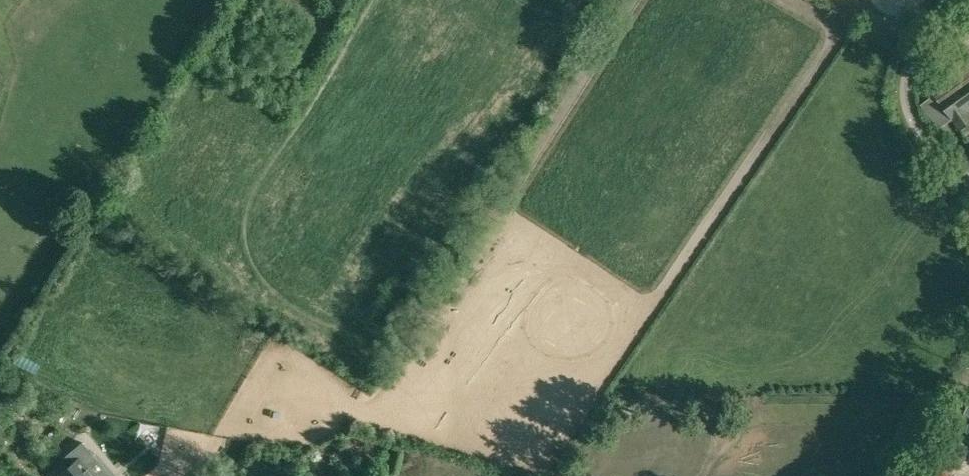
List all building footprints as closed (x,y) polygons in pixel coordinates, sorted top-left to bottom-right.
[(954,122),(968,111),(968,55),(968,54),(927,84),(935,95),(922,105),(938,129),(951,119),(954,122)] [(958,427),(968,435),(968,416),(967,415),(958,427)] [(71,465),(57,475),(95,475),(84,464),(93,456),(81,443),(64,457),(71,465)] [(930,475),(948,475),(964,453),(951,445),(930,475)]
